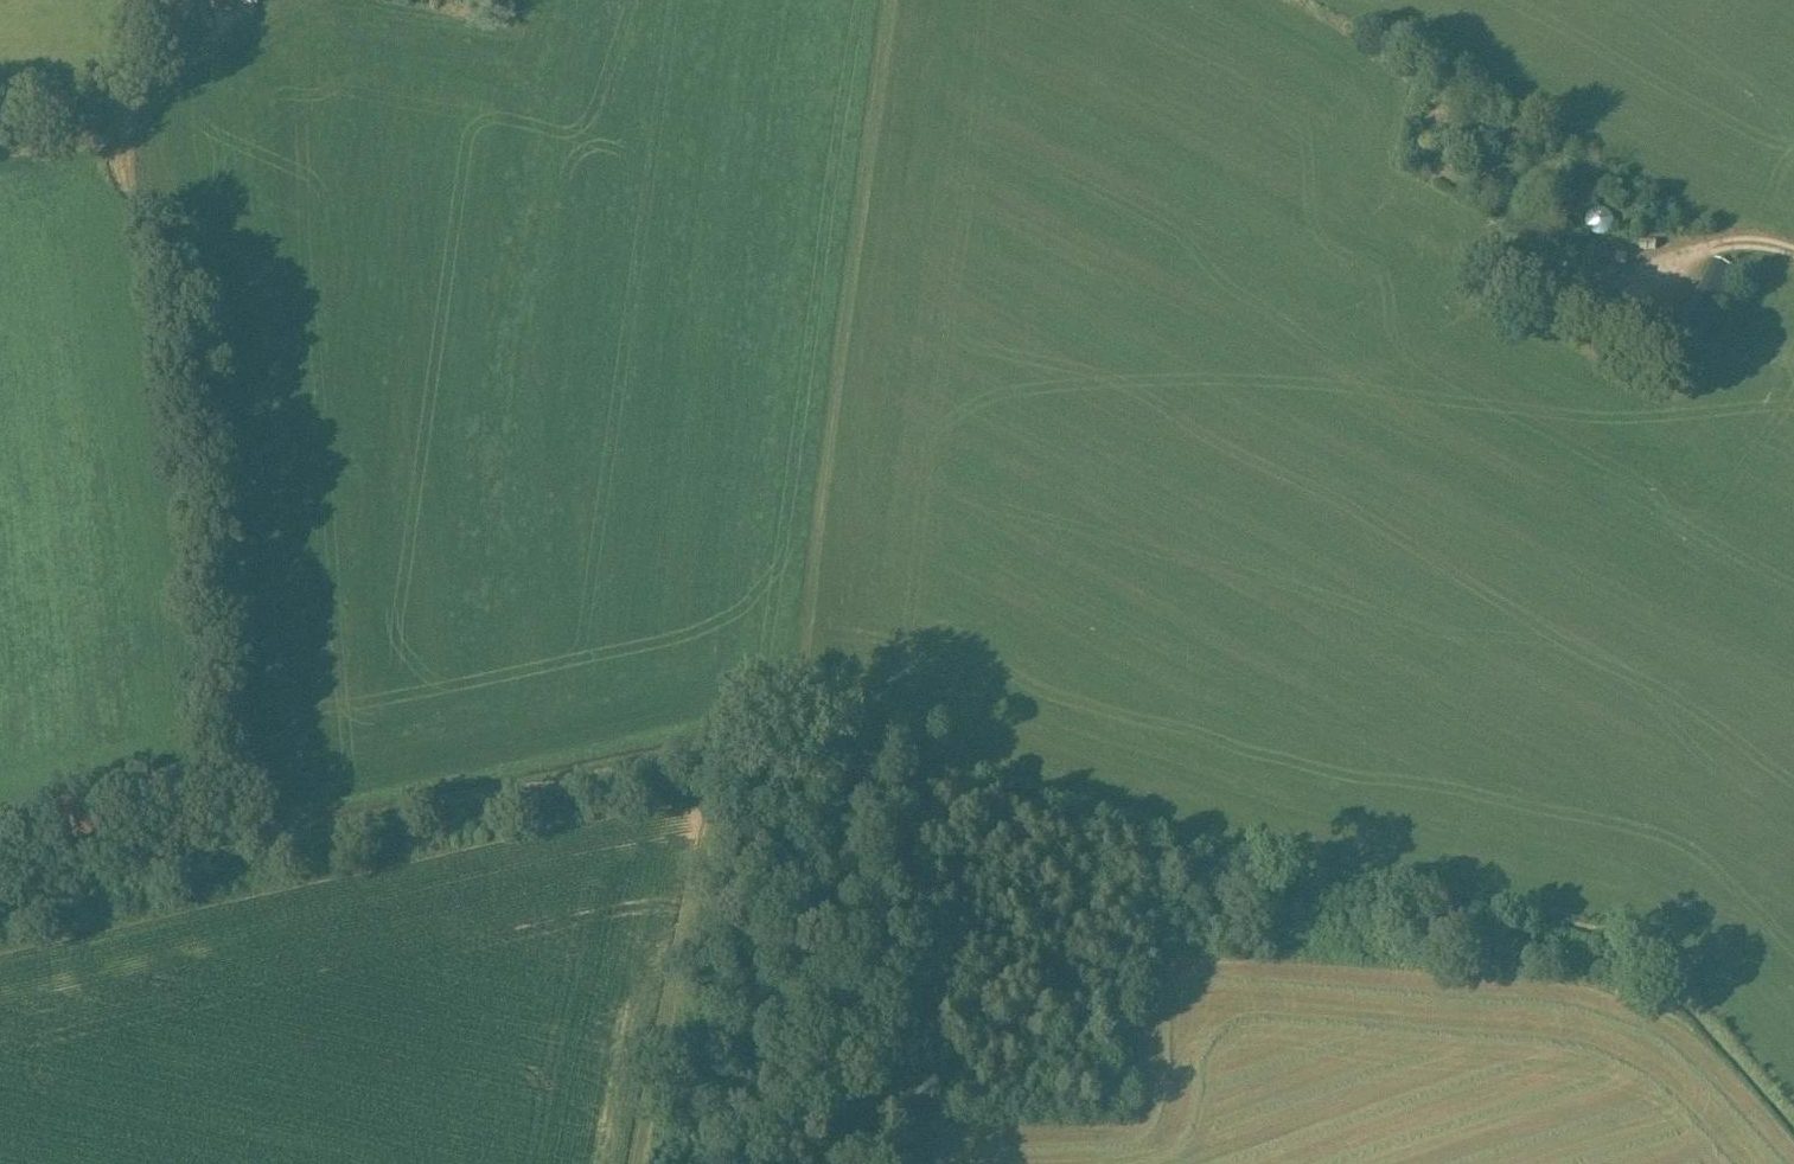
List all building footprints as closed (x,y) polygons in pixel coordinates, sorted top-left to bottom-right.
[(1612,232),(1608,211),(1590,214),(1594,235),(1612,232)]
